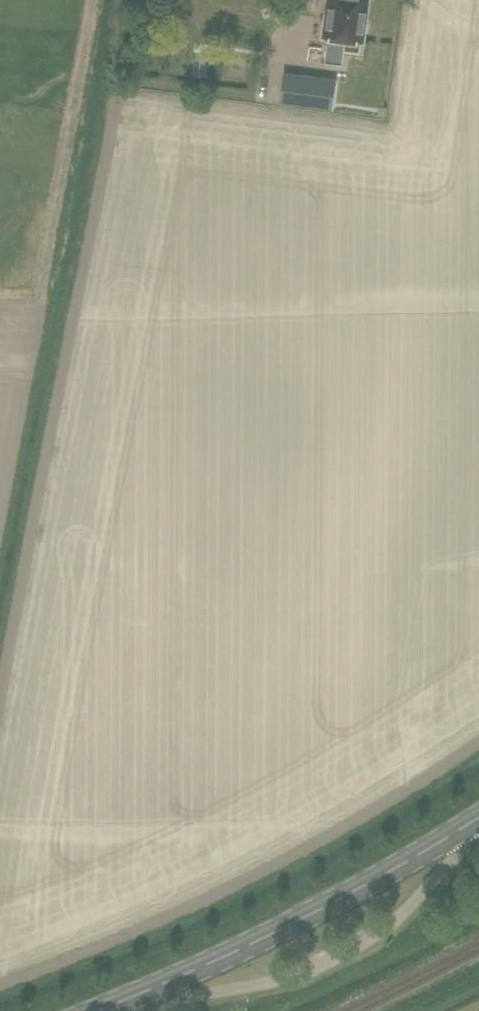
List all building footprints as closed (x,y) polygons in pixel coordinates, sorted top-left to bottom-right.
[(361,43),(367,0),(328,0),(323,38),(327,38),(323,62),(341,65),(345,41),(361,43)] [(332,78),(284,72),(280,101),(328,107),(332,78)]
